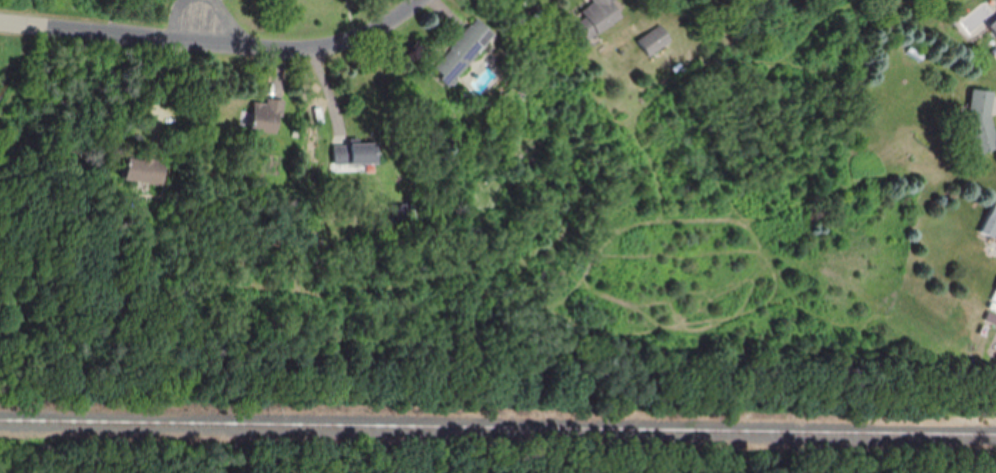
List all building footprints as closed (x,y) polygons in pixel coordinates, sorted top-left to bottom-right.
[(612,0),(590,0),(592,3),(570,16),(584,40),(623,17),(612,0)] [(451,86),(494,34),(475,18),(432,69),(451,86)] [(987,26),(995,38),(995,18),(987,26)] [(670,41),(658,23),(636,39),(649,56),(670,41)] [(976,155),(995,149),(995,139),(991,120),(993,91),(969,90),(968,121),(976,155)] [(251,132),(280,132),(280,99),(251,99),(251,132)] [(376,164),(376,143),(333,144),(333,165),(376,164)] [(164,157),(126,157),(126,182),(164,182),(164,157)] [(995,201),(981,233),(995,240),(995,202),(995,201)]
